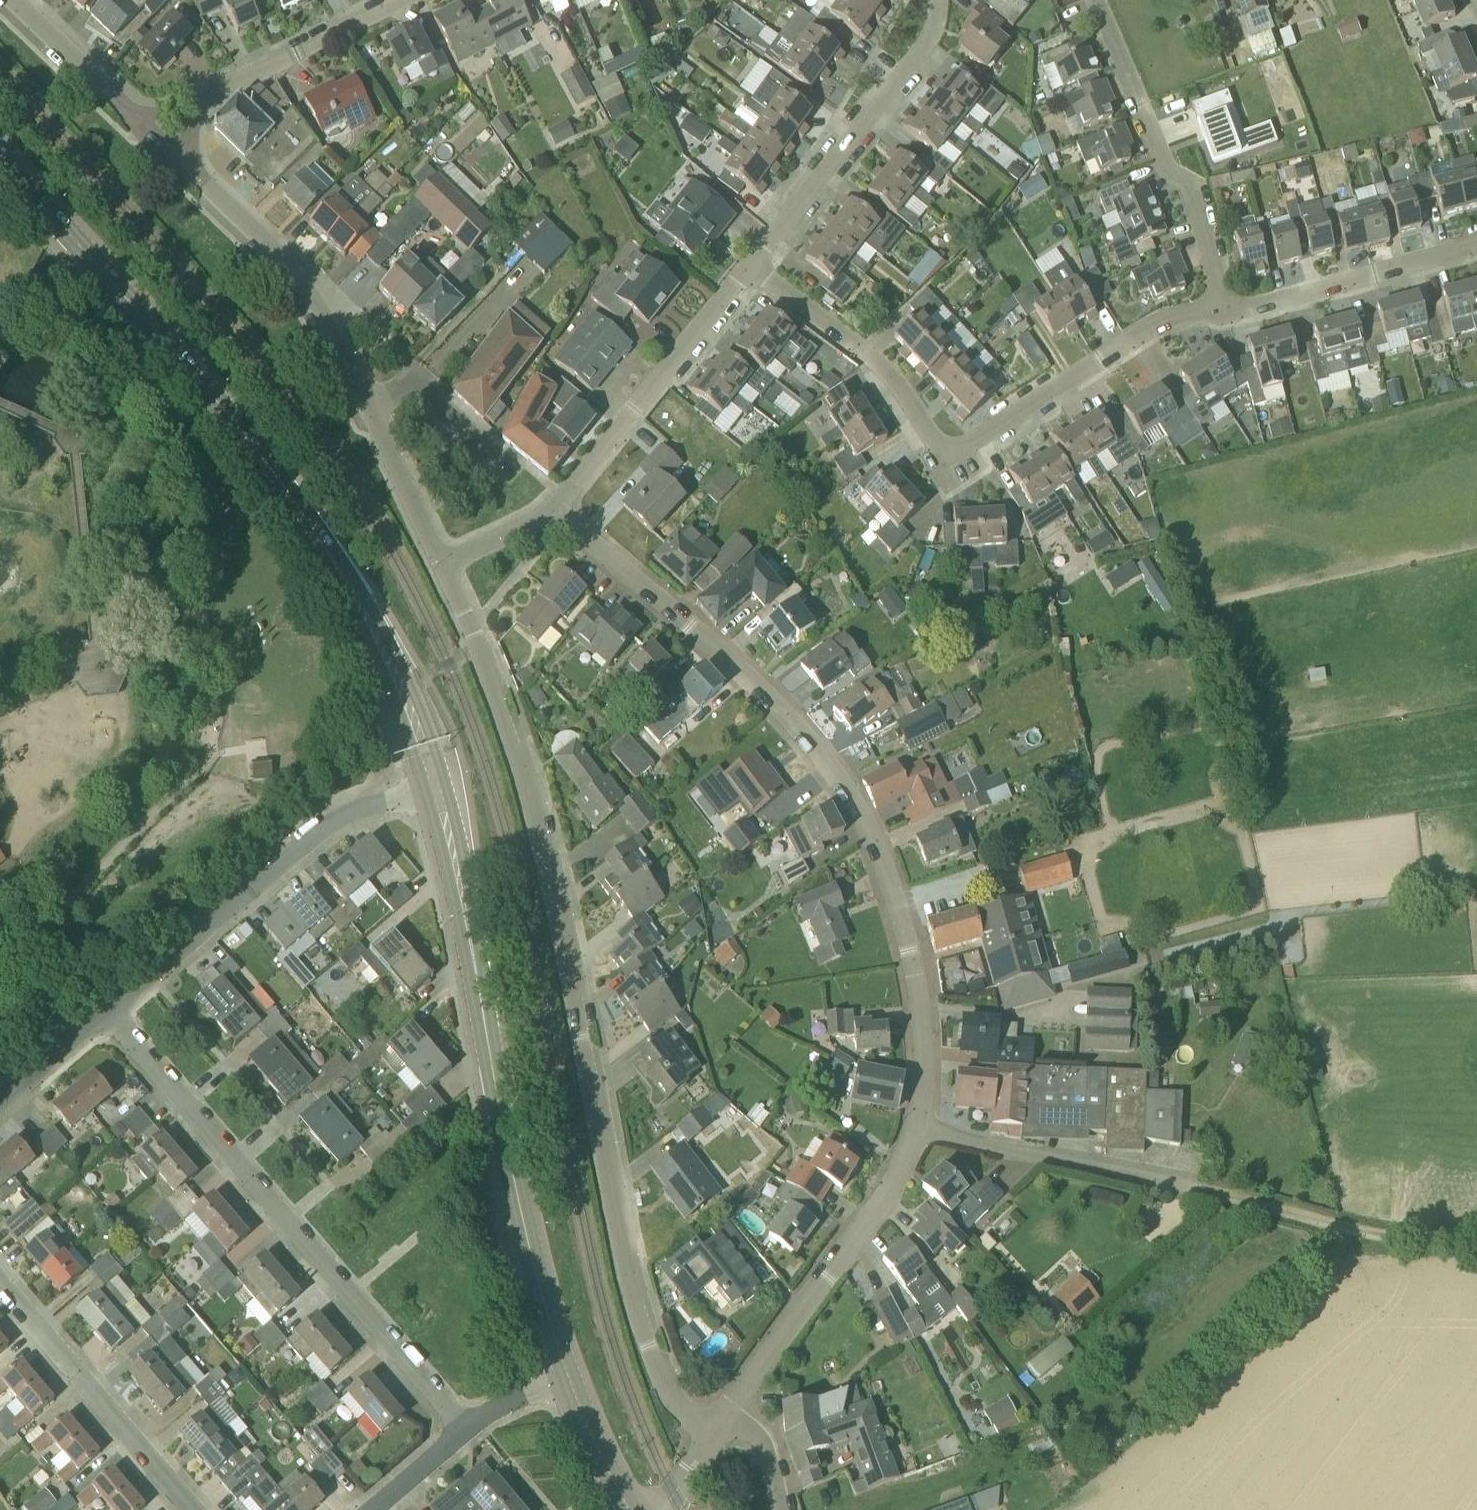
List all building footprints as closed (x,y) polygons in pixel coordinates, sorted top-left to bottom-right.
[(84,11),(95,0),(73,0),(84,11)] [(91,18),(114,40),(122,33),(131,41),(171,0),(109,0),(91,18)] [(202,17),(224,6),(238,34),(260,23),(248,0),(193,0),(202,17)] [(284,11),(305,0),(279,0),(284,11)] [(482,21),(495,45),(518,32),(510,18),(523,11),(518,0),(486,0),(494,15),(482,21)] [(809,15),(816,20),(837,35),(844,25),(865,40),(868,36),(867,34),(870,30),(866,27),(873,16),(852,0),(819,0),(809,15)] [(873,16),(879,20),(882,16),(881,15),(884,11),(880,8),(885,0),(852,0),(873,16)] [(1007,23),(1013,28),(1028,8),(1018,0),(990,0),(985,6),(1007,23)] [(1275,28),(1268,9),(1270,8),(1267,0),(1240,0),(1246,16),(1238,19),(1245,38),(1275,28)] [(1418,10),(1440,0),(1414,0),(1418,10)] [(1449,33),(1448,32),(1436,38),(1431,27),(1456,17),(1449,0),(1440,0),(1418,10),(1426,29),(1422,31),(1427,42),(1449,33)] [(732,30),(743,10),(733,4),(722,25),(732,30)] [(495,45),(482,21),(471,27),(459,5),(434,18),(451,50),(464,43),(472,57),(495,45)] [(960,48),(986,70),(1007,45),(995,35),(1003,24),(981,6),(962,29),(970,35),(960,48)] [(173,53),(191,34),(172,16),(139,50),(161,70),(175,55),(173,53)] [(679,29),(692,24),(688,16),(675,21),(679,29)] [(1227,36),(1219,16),(1208,20),(1216,40),(1227,36)] [(1357,19),(1337,27),(1342,41),(1363,33),(1357,19)] [(801,41),(784,29),(779,37),(778,38),(795,50),(795,49),(824,71),(824,70),(832,60),(836,63),(839,59),(841,60),(844,55),(830,45),(837,35),(816,20),(801,41)] [(772,32),(779,37),(784,29),(778,24),(772,32)] [(434,38),(423,44),(415,28),(388,42),(405,73),(420,65),(427,78),(449,66),(434,38)] [(730,39),(720,32),(713,42),(723,49),(730,39)] [(1041,42),(1038,32),(1030,35),(1034,45),(1041,42)] [(1255,54),(1278,48),(1274,33),(1251,39),(1255,54)] [(1443,71),(1473,58),(1465,39),(1453,44),(1449,33),(1427,42),(1419,46),(1424,57),(1436,52),(1443,70),(1432,75),(1432,76),(1443,71)] [(795,49),(795,50),(778,38),(770,49),(764,57),(809,90),(818,79),(822,82),(825,78),(827,79),(830,75),(824,70),(824,71),(795,49)] [(1096,59),(1093,61),(1089,50),(1069,58),(1064,47),(1040,58),(1045,69),(1053,65),(1063,88),(1101,71),(1096,59)] [(626,69),(621,58),(614,62),(608,50),(598,55),(608,77),(626,69)] [(1443,71),(1452,91),(1448,92),(1453,104),(1476,98),(1470,83),(1476,81),(1476,67),(1473,58),(1443,71)] [(647,60),(640,63),(645,74),(652,71),(647,60)] [(679,62),(673,71),(686,81),(693,72),(679,62)] [(595,97),(579,67),(560,78),(576,107),(595,97)] [(804,133),(807,128),(802,125),(811,114),(786,95),(793,86),(773,71),(759,89),(751,100),(767,112),(797,134),(796,134),(802,138),(805,134),(804,133)] [(979,127),(980,126),(968,117),(976,106),(988,116),(991,118),(1005,100),(986,84),(978,94),(954,74),(945,86),(940,82),(937,86),(936,85),(932,89),(938,94),(979,127)] [(594,85),(603,104),(623,95),(614,75),(594,85)] [(374,119),(363,99),(354,81),(329,94),(326,89),(305,100),(322,132),(347,120),(352,130),(374,119)] [(1106,106),(1114,103),(1105,81),(1058,101),(1067,122),(1077,118),(1082,130),(1111,118),(1106,106)] [(293,110),(283,93),(277,85),(264,92),(260,88),(238,100),(215,124),(214,133),(253,170),(246,177),(257,188),(265,181),(273,189),(317,143),(291,111),(293,110)] [(982,129),(980,126),(979,127),(938,94),(930,105),(925,101),(922,105),(921,104),(917,108),(923,113),(923,112),(951,135),(952,135),(960,124),(976,137),(982,129)] [(623,95),(603,104),(612,121),(632,112),(623,95)] [(1219,95),(1191,106),(1204,141),(1214,167),(1259,151),(1253,134),(1241,139),(1229,107),(1224,109),(1219,95)] [(788,145),(796,134),(797,134),(767,112),(751,100),(745,108),(761,120),(753,131),(753,132),(782,153),(788,158),(791,153),(789,152),(793,148),(788,145)] [(432,101),(420,112),(428,120),(440,108),(432,101)] [(401,131),(413,119),(405,110),(393,121),(401,131)] [(1461,121),(1467,119),(1465,111),(1455,113),(1457,122),(1461,121)] [(736,119),(726,112),(719,120),(730,128),(736,119)] [(932,151),(925,161),(944,176),(952,167),(936,154),(945,143),(961,156),(967,147),(952,135),(951,135),(923,112),(923,113),(915,123),(910,120),(907,124),(906,122),(902,127),(932,151)] [(516,135),(504,116),(491,125),(503,143),(516,135)] [(680,129),(690,136),(699,124),(689,116),(680,129)] [(1476,130),(1476,117),(1467,119),(1461,121),(1464,133),(1476,130)] [(774,177),(777,173),(775,171),(779,167),(774,164),(782,153),(753,132),(753,131),(737,119),(731,128),(747,140),(739,151),(768,172),(768,173),(774,177)] [(555,146),(577,139),(571,120),(549,127),(555,146)] [(1085,165),(1091,177),(1130,161),(1125,150),(1132,146),(1123,124),(1076,144),(1085,165)] [(1041,155),(1042,158),(1056,152),(1049,134),(1036,139),(1036,140),(1041,155)] [(615,149),(629,160),(639,148),(625,137),(615,149)] [(760,183),(768,173),(768,172),(739,151),(723,139),(716,147),(733,159),(725,171),(724,171),(717,181),(738,196),(745,186),(760,196),(763,192),(761,191),(764,187),(760,183)] [(1029,159),(1041,155),(1036,140),(1024,144),(1029,159)] [(300,161),(309,170),(313,165),(326,152),(317,143),(315,145),(300,161)] [(934,202),(927,196),(918,189),(926,178),(937,186),(944,176),(925,161),(917,170),(893,151),(889,155),(891,156),(888,160),(892,164),(884,174),(883,174),(911,197),(927,210),(934,202)] [(1475,161),(1476,170),(1454,176),(1464,211),(1476,207),(1476,161),(1475,161)] [(1017,180),(1025,170),(1013,162),(1005,172),(1017,180)] [(525,172),(532,169),(530,163),(523,165),(525,172)] [(1425,201),(1437,198),(1442,217),(1464,211),(1454,176),(1450,163),(1429,168),(1430,173),(1418,177),(1425,201)] [(1306,165),(1296,167),(1299,178),(1309,175),(1306,165)] [(328,241),(363,206),(373,195),(374,196),(396,174),(397,173),(389,166),(366,189),(364,186),(355,178),(341,191),(310,224),(328,241)] [(903,208),(911,197),(883,174),(884,174),(878,169),(874,174),(876,175),(873,179),(877,183),(868,194),(912,229),(918,220),(903,208)] [(1256,182),(1253,170),(1228,176),(1231,188),(1256,182)] [(1376,187),(1385,185),(1381,173),(1373,176),(1376,187)] [(373,195),(363,206),(328,241),(345,257),(349,253),(360,263),(368,254),(383,240),(379,236),(378,237),(371,230),(367,233),(360,226),(382,204),(381,202),(402,180),(396,174),(374,196),(373,195)] [(304,216),(325,195),(304,175),(284,196),(304,216)] [(1047,188),(1039,175),(1030,181),(1038,194),(1047,188)] [(438,177),(414,201),(429,215),(452,238),(454,236),(456,238),(478,215),(465,202),(469,197),(458,186),(453,191),(438,177)] [(1395,221),(1394,221),(1398,234),(1420,228),(1414,204),(1425,201),(1418,177),(1407,180),(1411,194),(1390,200),(1390,204),(1395,221)] [(675,215),(661,232),(693,258),(713,233),(718,237),(734,217),(692,183),(669,210),(675,215)] [(1121,226),(1159,210),(1154,198),(1152,200),(1147,189),(1127,197),(1122,184),(1097,194),(1107,217),(1115,213),(1121,226)] [(1375,188),(1375,191),(1374,191),(1376,197),(1355,204),(1360,219),(1367,248),(1389,243),(1384,223),(1394,221),(1395,221),(1390,204),(1390,200),(1385,185),(1376,187),(1375,188)] [(1070,196),(1067,189),(1062,187),(1056,189),(1059,200),(1070,196)] [(844,211),(836,222),(835,222),(864,245),(863,245),(879,258),(886,249),(870,237),(886,216),(867,200),(859,209),(845,198),(841,203),(843,204),(840,208),(844,211)] [(1077,210),(1072,198),(1061,202),(1066,215),(1077,210)] [(429,215),(414,201),(379,236),(383,240),(368,254),(380,266),(429,215)] [(1354,201),(1333,206),(1332,204),(1321,208),(1321,209),(1326,223),(1329,238),(1330,238),(1340,235),(1345,254),(1367,248),(1360,219),(1355,204),(1354,201)] [(1321,209),(1288,217),(1290,224),(1293,234),(1295,242),(1306,239),(1311,258),(1333,252),(1330,238),(1329,238),(1326,223),(1321,209)] [(1164,222),(1159,210),(1121,226),(1126,239),(1114,244),(1113,248),(1120,266),(1151,253),(1146,242),(1166,233),(1161,223),(1164,222)] [(452,238),(469,254),(472,250),(492,229),(478,215),(456,238),(454,236),(452,238)] [(525,255),(551,226),(541,216),(513,244),(525,255)] [(829,230),(821,240),(820,241),(849,263),(848,264),(864,276),(871,268),(855,256),(863,245),(864,245),(835,222),(836,222),(830,217),(826,221),(828,223),(825,227),(829,230)] [(1290,224),(1288,217),(1266,223),(1255,226),(1262,251),(1273,248),(1278,267),(1300,261),(1295,242),(1293,234),(1290,224)] [(1262,251),(1255,226),(1253,218),(1231,224),(1234,237),(1237,247),(1246,282),(1269,275),(1262,251)] [(551,226),(525,255),(545,273),(571,244),(551,226)] [(641,248),(648,239),(639,231),(632,240),(641,248)] [(820,241),(821,240),(815,236),(811,240),(813,241),(810,245),(814,249),(805,260),(829,280),(822,289),(841,305),(855,287),(840,274),(848,264),(849,263),(820,241)] [(1230,249),(1231,248),(1237,247),(1234,237),(1228,239),(1230,249)] [(380,290),(392,302),(420,273),(430,263),(415,248),(395,269),(398,272),(380,290)] [(485,264),(472,250),(469,254),(446,277),(413,312),(420,319),(419,320),(427,328),(428,327),(435,334),(462,305),(453,296),(485,264)] [(1036,261),(1043,274),(1065,263),(1057,250),(1036,261)] [(974,251),(965,259),(974,269),(983,261),(974,251)] [(920,266),(930,275),(942,261),(937,256),(931,252),(920,266)] [(942,261),(945,256),(940,252),(937,256),(942,261)] [(618,320),(628,308),(648,324),(678,287),(675,284),(675,280),(669,275),(664,276),(637,253),(617,278),(611,273),(591,299),(618,320)] [(1178,253),(1130,273),(1139,294),(1149,290),(1154,303),(1184,290),(1179,279),(1187,275),(1178,253)] [(408,317),(413,312),(446,277),(436,268),(430,263),(420,273),(392,302),(408,317)] [(1074,325),(1074,324),(1085,318),(1088,322),(1093,319),(1094,321),(1098,318),(1089,303),(1099,296),(1085,275),(1075,282),(1075,281),(1064,264),(1051,272),(1043,277),(1054,295),(1054,294),(1074,325)] [(1087,273),(1093,284),(1102,279),(1096,268),(1087,273)] [(1108,283),(1097,289),(1102,297),(1113,291),(1108,283)] [(1463,287),(1474,330),(1475,333),(1476,333),(1476,283),(1463,287)] [(1073,334),(1077,331),(1078,331),(1074,324),(1074,325),(1054,294),(1054,295),(1042,302),(1031,285),(1012,297),(1018,307),(1025,318),(1036,312),(1053,338),(1065,330),(1068,335),(1072,332),(1073,334)] [(1433,308),(1443,342),(1455,339),(1454,336),(1474,330),(1463,287),(1441,293),(1445,305),(1433,308)] [(927,290),(908,307),(917,316),(894,338),(904,348),(900,351),(903,355),(902,357),(906,361),(911,356),(937,331),(927,321),(942,307),(927,290)] [(1443,342),(1433,308),(1422,311),(1418,295),(1397,301),(1405,331),(1405,332),(1408,345),(1429,340),(1431,345),(1443,342)] [(1012,297),(1001,308),(1008,316),(1018,307),(1012,297)] [(1369,326),(1376,348),(1387,345),(1385,337),(1405,332),(1405,331),(1397,301),(1376,307),(1380,323),(1369,326)] [(485,418),(486,418),(497,403),(550,331),(518,303),(452,391),(483,421),(485,418)] [(745,327),(751,331),(780,353),(788,342),(804,355),(811,347),(767,312),(758,323),(753,319),(750,324),(749,322),(745,327)] [(1015,312),(1006,318),(1013,328),(1021,322),(1015,312)] [(630,346),(593,315),(555,361),(592,392),(630,346)] [(935,366),(943,375),(962,358),(961,357),(961,358),(954,349),(944,338),(959,324),(952,317),(937,331),(911,356),(920,366),(916,370),(920,373),(918,375),(922,378),(935,366)] [(1379,364),(1376,348),(1369,326),(1358,329),(1354,317),(1334,322),(1348,373),(1368,367),(1379,364)] [(1307,353),(1310,362),(1316,383),(1328,380),(1328,379),(1348,373),(1334,322),(1313,328),(1317,343),(1305,345),(1307,353)] [(963,355),(978,342),(961,323),(946,336),(963,355)] [(1298,365),(1310,362),(1307,353),(1296,356),(1289,330),(1268,336),(1277,367),(1297,361),(1298,365)] [(751,331),(743,341),(739,338),(735,342),(734,341),(730,345),(755,365),(764,372),(765,372),(773,361),(789,374),(796,366),(780,353),(751,331)] [(1036,347),(1027,334),(1016,342),(1025,355),(1036,347)] [(1254,367),(1243,370),(1247,384),(1253,407),(1265,403),(1262,391),(1282,385),(1277,367),(1268,336),(1247,342),(1254,367)] [(978,375),(969,365),(984,351),(977,344),(962,358),(943,375),(935,382),(945,392),(941,396),(945,400),(943,401),(947,405),(952,400),(978,375)] [(1243,370),(1240,359),(1223,363),(1221,361),(1215,351),(1197,362),(1222,401),(1237,392),(1236,391),(1247,384),(1243,370)] [(736,396),(745,385),(761,398),(775,380),(765,372),(764,372),(755,365),(748,373),(723,354),(714,366),(710,362),(707,366),(705,365),(702,369),(708,374),(736,396)] [(993,361),(978,375),(952,400),(962,410),(958,414),(961,417),(960,419),(963,423),(995,393),(985,383),(1000,369),(993,361)] [(1179,374),(1186,386),(1177,392),(1189,411),(1199,427),(1212,419),(1209,413),(1222,403),(1222,401),(1197,362),(1179,374)] [(752,408),(736,396),(708,374),(699,385),(695,381),(692,385),(690,384),(687,388),(701,400),(694,409),(713,425),(730,404),(746,417),(752,408)] [(820,384),(828,391),(839,383),(828,374),(820,384)] [(595,420),(582,410),(588,403),(593,407),(593,406),(562,381),(556,389),(555,388),(552,392),(533,380),(513,418),(503,440),(548,478),(567,454),(564,452),(570,445),(573,447),(595,420)] [(1453,382),(1438,386),(1441,395),(1456,391),(1453,382)] [(1464,385),(1466,391),(1476,388),(1476,382),(1464,385)] [(771,401),(792,414),(801,400),(781,387),(771,401)] [(1189,411),(1177,392),(1167,399),(1159,387),(1141,399),(1159,425),(1176,414),(1179,417),(1189,411)] [(814,398),(804,391),(799,398),(809,405),(814,398)] [(1401,397),(1394,392),(1389,399),(1396,404),(1401,397)] [(873,418),(866,407),(870,404),(868,400),(869,398),(866,394),(860,398),(860,397),(851,403),(845,393),(823,407),(830,417),(829,417),(837,429),(820,440),(826,449),(843,438),(873,418)] [(1385,397),(1371,401),(1375,414),(1389,410),(1385,397)] [(1148,449),(1141,437),(1159,425),(1141,399),(1123,411),(1129,421),(1119,427),(1123,434),(1137,455),(1138,456),(1148,449)] [(497,403),(486,418),(494,424),(505,409),(497,403)] [(1341,423),(1338,412),(1327,415),(1330,426),(1341,423)] [(879,414),(873,418),(843,438),(850,449),(833,460),(845,480),(867,466),(860,456),(886,439),(878,427),(883,424),(881,420),(882,419),(879,414)] [(1137,455),(1123,434),(1113,441),(1096,415),(1084,422),(1081,418),(1077,421),(1076,419),(1071,422),(1075,428),(1095,458),(1107,451),(1118,468),(1137,455)] [(1290,421),(1270,426),(1274,441),(1294,435),(1290,421)] [(1106,475),(1095,458),(1075,428),(1064,435),(1061,431),(1056,434),(1056,432),(1051,435),(1075,471),(1087,464),(1098,481),(1106,475)] [(1216,455),(1210,445),(1199,452),(1206,462),(1216,455)] [(659,476),(675,459),(661,447),(641,469),(650,478),(624,506),(652,532),(683,498),(659,476)] [(1053,494),(1064,487),(1076,504),(1084,498),(1054,451),(1042,459),(1039,454),(1034,457),(1033,455),(1029,458),(1033,464),(1053,494)] [(1055,517),(1058,515),(1064,511),(1053,494),(1033,464),(1022,472),(1018,467),(1014,470),(1013,468),(1009,471),(1018,486),(1008,493),(1022,514),(1032,507),(1032,508),(1044,500),(1055,517)] [(907,488),(907,487),(898,478),(902,474),(898,470),(900,469),(896,465),(883,477),(875,468),(856,485),(864,494),(874,505),(859,518),(866,526),(881,512),(907,488)] [(708,497),(732,472),(726,466),(701,490),(708,497)] [(732,472),(708,497),(716,505),(731,490),(730,489),(740,480),(732,472)] [(881,512),(890,522),(875,536),(891,553),(909,536),(901,527),(924,506),(914,495),(918,492),(915,488),(916,486),(913,482),(907,487),(907,488),(881,512)] [(978,506),(978,513),(979,513),(981,549),(995,548),(996,569),(1018,567),(1017,542),(1005,543),(1003,512),(989,513),(988,507),(983,508),(983,505),(978,506)] [(979,513),(978,513),(965,514),(964,509),(959,509),(959,507),(954,507),(955,525),(943,526),(944,551),(956,550),(956,551),(971,550),(972,570),(982,569),(981,549),(979,513)] [(685,591),(707,567),(721,579),(752,550),(737,535),(718,553),(688,525),(654,562),(685,591)] [(1106,531),(1086,544),(1095,557),(1114,544),(1106,531)] [(764,610),(773,603),(785,593),(754,556),(697,604),(716,626),(752,596),(764,610)] [(1119,571),(1128,584),(1141,576),(1132,563),(1119,571)] [(585,590),(561,570),(538,596),(539,598),(516,624),(537,640),(560,615),(562,617),(585,590)] [(1146,582),(1156,599),(1168,592),(1158,575),(1146,582)] [(937,601),(919,583),(907,595),(925,613),(937,601)] [(785,593),(773,603),(780,612),(762,627),(763,628),(758,632),(767,643),(768,642),(777,652),(796,637),(798,640),(814,626),(798,607),(806,601),(800,593),(801,592),(796,586),(795,587),(794,586),(785,593)] [(885,608),(898,597),(890,587),(877,599),(885,608)] [(1177,607),(1168,592),(1156,599),(1166,614),(1177,607)] [(859,613),(870,607),(865,600),(861,593),(850,599),(859,613)] [(573,633),(608,665),(640,629),(616,608),(605,619),(594,609),(573,633)] [(933,621),(944,629),(950,619),(939,612),(933,621)] [(830,644),(801,665),(823,691),(850,671),(845,664),(857,655),(843,636),(831,645),(830,644)] [(1059,659),(1069,657),(1070,657),(1068,639),(1056,641),(1059,659)] [(630,687),(633,683),(642,692),(670,665),(650,645),(619,675),(630,687)] [(678,689),(641,723),(642,724),(640,725),(659,746),(723,687),(704,666),(678,690),(678,689)] [(532,678),(524,669),(515,677),(523,686),(532,678)] [(881,669),(867,677),(854,684),(858,690),(833,710),(851,731),(863,721),(866,724),(876,716),(878,719),(889,710),(897,723),(923,710),(911,687),(901,691),(888,674),(886,675),(881,669)] [(641,723),(678,689),(668,679),(641,703),(643,705),(633,714),(641,723)] [(538,709),(548,702),(539,688),(529,695),(538,709)] [(907,743),(961,716),(960,714),(950,696),(923,710),(897,723),(907,743)] [(629,735),(610,751),(637,780),(655,764),(629,735)] [(596,828),(618,811),(637,836),(658,821),(638,795),(626,804),(607,778),(603,781),(575,744),(556,759),(584,796),(576,803),(596,828)] [(722,779),(751,817),(786,791),(775,776),(771,779),(754,756),(722,779)] [(252,762),(254,781),(273,779),(271,760),(252,762)] [(942,811),(964,802),(966,801),(956,781),(947,785),(934,760),(922,764),(901,774),(897,765),(863,782),(875,808),(907,793),(915,808),(904,813),(910,825),(942,811)] [(1083,778),(1071,767),(1063,776),(1075,786),(1083,778)] [(987,779),(992,790),(1006,784),(1001,773),(987,779)] [(985,793),(966,801),(964,802),(970,815),(991,806),(985,793)] [(785,833),(790,844),(799,859),(779,870),(788,888),(809,873),(804,861),(824,850),(822,845),(843,834),(830,808),(785,833)] [(722,835),(725,839),(719,843),(732,860),(760,839),(745,818),(722,835)] [(975,852),(967,831),(962,818),(933,829),(934,833),(917,841),(927,867),(958,854),(960,858),(975,852)] [(640,835),(632,841),(606,861),(613,870),(598,882),(611,898),(644,873),(653,867),(640,851),(647,845),(640,835)] [(348,859),(368,883),(391,863),(375,844),(364,853),(360,848),(348,859)] [(1025,891),(1072,878),(1066,855),(1019,867),(1025,891)] [(349,899),(368,883),(348,859),(335,869),(339,874),(329,883),(342,899),(335,905),(351,924),(362,914),(349,899)] [(634,923),(645,915),(665,900),(644,873),(611,898),(617,906),(620,904),(634,923)] [(403,886),(385,902),(394,913),(412,898),(403,886)] [(810,920),(822,947),(813,951),(818,965),(843,954),(838,943),(847,939),(835,909),(842,906),(834,887),(795,903),(803,923),(810,920)] [(351,924),(335,905),(328,911),(314,895),(304,903),(300,899),(288,910),(308,934),(327,918),(334,926),(340,933),(351,924)] [(693,895),(678,905),(688,919),(702,909),(693,895)] [(1049,973),(1042,945),(1029,897),(928,924),(936,953),(985,940),(998,987),(1049,973)] [(315,980),(302,965),(297,959),(316,944),(308,934),(288,910),(276,920),(275,918),(264,928),(283,950),(275,956),(304,990),(315,980)] [(617,935),(618,936),(625,945),(610,956),(622,973),(626,971),(649,953),(656,948),(655,946),(663,940),(645,915),(634,923),(617,935)] [(246,940),(254,934),(245,924),(237,931),(246,940)] [(388,975),(412,954),(392,931),(368,952),(366,953),(359,944),(339,961),(345,967),(348,970),(361,958),(380,981),(388,975)] [(743,952),(733,938),(713,952),(724,966),(743,952)] [(77,957),(89,947),(84,940),(72,951),(77,957)] [(1057,998),(1054,988),(1071,983),(1072,987),(1130,970),(1125,951),(1049,973),(998,987),(1005,1012),(1057,998)] [(649,953),(626,971),(622,973),(629,982),(614,994),(627,1010),(660,985),(659,984),(668,977),(656,961),(655,962),(649,953)] [(388,975),(408,998),(432,978),(412,954),(388,975)] [(217,1023),(241,1003),(249,995),(233,976),(240,970),(230,959),(215,973),(212,969),(201,978),(211,989),(202,997),(210,1007),(206,1011),(217,1023)] [(341,971),(345,967),(339,961),(335,964),(341,971)] [(985,991),(983,982),(967,987),(970,996),(985,991)] [(680,1012),(660,985),(627,1010),(633,1018),(636,1016),(650,1034),(680,1012)] [(1186,1000),(1193,998),(1191,986),(1183,988),(1186,1000)] [(1138,1014),(1128,1013),(1129,993),(1089,991),(1087,1049),(1136,1051),(1138,1014)] [(241,1042),(257,1029),(263,1035),(282,1019),(272,1008),(266,1013),(250,995),(249,995),(241,1003),(217,1023),(228,1036),(232,1031),(241,1042)] [(1198,1005),(1200,1018),(1224,1015),(1222,1002),(1214,1003),(1198,1005)] [(783,1021),(770,1007),(760,1017),(773,1031),(783,1021)] [(683,1012),(675,1018),(682,1027),(690,1021),(683,1012)] [(844,1012),(826,1013),(828,1038),(855,1035),(857,1053),(872,1051),(873,1057),(890,1056),(888,1026),(872,1027),(871,1022),(845,1024),(844,1012)] [(253,1057),(262,1067),(258,1071),(268,1082),(292,1063),(303,1054),(287,1035),(292,1031),(282,1019),(263,1035),(269,1042),(253,1057)] [(979,1064),(1031,1067),(1032,1043),(1016,1042),(1018,1025),(964,1021),(961,1051),(980,1052),(979,1064)] [(365,1052),(349,1066),(359,1077),(375,1064),(381,1058),(397,1077),(406,1069),(430,1049),(420,1037),(423,1035),(413,1024),(390,1044),(383,1036),(365,1052)] [(367,1048),(374,1042),(366,1034),(360,1040),(367,1048)] [(642,1076),(647,1081),(647,1082),(648,1082),(649,1083),(651,1083),(652,1082),(655,1086),(653,1097),(659,1105),(678,1090),(675,1086),(697,1069),(670,1034),(642,1056),(649,1066),(643,1071),(642,1072),(642,1073),(642,1074),(642,1076)] [(1232,1063),(1251,1070),(1261,1042),(1242,1035),(1232,1063)] [(1163,1041),(1162,1053),(1174,1053),(1174,1041),(1163,1041)] [(411,1138),(445,1108),(429,1089),(445,1075),(436,1065),(441,1061),(430,1049),(406,1069),(422,1087),(403,1103),(413,1115),(400,1125),(411,1138)] [(854,1063),(836,1052),(825,1069),(843,1081),(854,1063)] [(334,1079),(349,1066),(339,1054),(324,1068),(320,1072),(303,1053),(303,1054),(292,1063),(268,1082),(278,1095),(276,1096),(286,1107),(308,1088),(314,1095),(334,1079)] [(1031,1067),(979,1064),(978,1075),(960,1073),(957,1107),(994,1111),(992,1133),(1006,1134),(1005,1136),(1022,1139),(1022,1127),(1027,1128),(1027,1130),(1143,1134),(1143,1150),(1142,1150),(1142,1152),(1144,1152),(1144,1140),(1180,1146),(1181,1093),(1158,1093),(1158,1073),(1081,1070),(1063,1069),(1030,1068),(1031,1067)] [(359,1077),(349,1066),(334,1079),(314,1095),(321,1102),(304,1116),(313,1127),(309,1131),(320,1143),(344,1123),(353,1114),(337,1096),(343,1091),(359,1077)] [(904,1076),(860,1066),(856,1086),(853,1099),(897,1109),(904,1076)] [(73,1092),(91,1112),(111,1095),(93,1075),(73,1092)] [(91,1112),(73,1092),(53,1109),(71,1129),(91,1112)] [(677,1127),(689,1143),(715,1123),(712,1119),(731,1104),(720,1095),(677,1127)] [(790,1117),(805,1112),(799,1096),(784,1102),(790,1117)] [(123,1123),(130,1132),(147,1118),(139,1109),(123,1123)] [(147,1118),(130,1132),(138,1141),(155,1127),(147,1118)] [(110,1131),(118,1140),(128,1132),(121,1122),(110,1131)] [(359,1141),(344,1123),(320,1143),(330,1156),(335,1151),(344,1162),(360,1149),(376,1168),(411,1138),(400,1125),(389,1135),(385,1131),(381,1135),(375,1127),(359,1141)] [(53,1127),(43,1135),(57,1151),(67,1143),(53,1127)] [(57,1151),(43,1135),(34,1143),(48,1159),(57,1151)] [(788,1183),(816,1202),(817,1201),(814,1199),(826,1180),(842,1190),(858,1165),(845,1156),(846,1154),(844,1153),(849,1145),(833,1135),(811,1169),(802,1162),(788,1183)] [(162,1136),(141,1153),(131,1162),(149,1182),(159,1173),(179,1156),(162,1136)] [(13,1178),(33,1161),(15,1141),(0,1154),(0,1164),(13,1178)] [(686,1221),(722,1193),(684,1145),(652,1169),(676,1201),(673,1203),(686,1221)] [(159,1173),(176,1193),(196,1176),(179,1156),(159,1173)] [(13,1178),(0,1164),(0,1203),(1,1205),(16,1192),(21,1187),(13,1178)] [(968,1233),(990,1210),(1004,1197),(987,1180),(978,1189),(974,1185),(976,1184),(963,1170),(954,1179),(943,1168),(923,1187),(968,1233)] [(752,1188),(723,1208),(722,1209),(732,1221),(761,1195),(760,1194),(772,1177),(764,1172),(752,1188)] [(790,1205),(770,1236),(796,1254),(817,1225),(806,1217),(816,1202),(788,1183),(778,1197),(790,1205)] [(121,1202),(114,1194),(104,1203),(112,1211),(121,1202)] [(193,1213),(210,1234),(231,1216),(213,1196),(193,1213)] [(5,1223),(14,1233),(40,1210),(32,1201),(5,1223)] [(150,1216),(159,1226),(175,1211),(167,1201),(150,1216)] [(968,1243),(958,1232),(929,1202),(916,1217),(923,1224),(915,1232),(936,1254),(941,1248),(951,1258),(968,1243)] [(102,1207),(95,1213),(101,1220),(108,1214),(102,1207)] [(48,1220),(40,1210),(14,1233),(22,1242),(48,1220)] [(175,1211),(159,1226),(167,1235),(183,1220),(175,1211)] [(231,1216),(210,1234),(202,1241),(220,1260),(248,1236),(231,1216)] [(663,1270),(687,1301),(717,1278),(726,1289),(723,1292),(733,1305),(757,1286),(740,1264),(752,1255),(743,1243),(725,1221),(712,1231),(718,1239),(699,1255),(693,1247),(663,1270)] [(158,1226),(147,1236),(154,1244),(166,1235),(158,1226)] [(73,1247),(55,1227),(29,1250),(26,1253),(43,1273),(63,1256),(73,1247)] [(939,1285),(925,1266),(907,1242),(884,1260),(916,1303),(939,1285)] [(119,1261),(98,1278),(107,1288),(77,1313),(94,1333),(124,1308),(128,1305),(110,1284),(124,1273),(123,1270),(143,1253),(137,1245),(119,1261)] [(98,1278),(119,1261),(114,1255),(111,1256),(108,1253),(90,1269),(98,1278)] [(80,1276),(63,1256),(43,1273),(60,1293),(80,1276)] [(218,1295),(230,1285),(237,1293),(243,1287),(254,1300),(262,1294),(282,1276),(265,1256),(238,1280),(236,1278),(235,1280),(227,1271),(204,1292),(210,1299),(216,1293),(218,1295)] [(204,1292),(227,1271),(218,1261),(201,1276),(203,1278),(196,1284),(204,1292)] [(271,1319),(278,1314),(279,1314),(299,1296),(282,1276),(262,1294),(254,1300),(271,1319)] [(969,1322),(971,1321),(981,1313),(961,1287),(952,1295),(949,1297),(969,1322)] [(196,1295),(190,1288),(181,1296),(187,1303),(196,1295)] [(1088,1289),(1066,1310),(1073,1318),(1095,1296),(1088,1289)] [(871,1299),(897,1348),(912,1340),(913,1341),(915,1339),(902,1314),(900,1315),(887,1291),(871,1299)] [(150,1339),(182,1311),(188,1306),(180,1296),(142,1329),(150,1339)] [(927,1333),(926,1331),(942,1320),(928,1300),(915,1309),(914,1308),(902,1314),(915,1339),(927,1333)] [(124,1308),(94,1333),(111,1354),(132,1336),(141,1328),(124,1308)] [(162,1344),(190,1320),(182,1311),(150,1339),(158,1349),(129,1374),(146,1394),(166,1376),(179,1365),(162,1344)] [(296,1334),(287,1341),(286,1342),(304,1362),(313,1354),(334,1337),(317,1316),(296,1334)] [(253,1336),(262,1347),(279,1331),(270,1321),(253,1336)] [(287,1341),(279,1331),(262,1347),(270,1356),(286,1342),(287,1341)] [(259,1344),(249,1334),(238,1344),(247,1355),(259,1344)] [(1040,1378),(1075,1350),(1062,1335),(1027,1363),(1040,1378)] [(334,1337),(313,1354),(330,1374),(351,1357),(334,1337)] [(0,1338),(0,1355),(8,1348),(0,1338)] [(5,1409),(6,1409),(17,1399),(37,1382),(21,1363),(0,1381),(0,1404),(5,1409)] [(197,1385),(179,1365),(166,1376),(146,1394),(163,1414),(183,1397),(193,1389),(201,1399),(219,1384),(218,1384),(226,1377),(218,1367),(197,1385)] [(365,1414),(385,1397),(368,1377),(348,1394),(365,1414)] [(37,1382),(17,1399),(6,1409),(15,1420),(12,1423),(19,1431),(54,1401),(37,1382)] [(305,1397),(313,1406),(330,1392),(322,1382),(321,1382),(305,1397)] [(787,1437),(801,1476),(818,1470),(813,1455),(829,1449),(830,1453),(850,1446),(863,1480),(853,1484),(857,1495),(899,1478),(887,1444),(888,1444),(892,1441),(894,1435),(892,1431),(888,1428),(883,1428),(881,1428),(879,1422),(876,1423),(870,1406),(863,1409),(855,1382),(850,1388),(844,1416),(787,1437)] [(219,1384),(201,1399),(209,1409),(201,1416),(180,1434),(197,1454),(218,1437),(228,1428),(211,1407),(227,1393),(219,1384)] [(818,1402),(784,1406),(787,1437),(844,1416),(850,1388),(847,1391),(818,1402)] [(338,1401),(330,1392),(313,1406),(321,1416),(338,1401)] [(403,1417),(385,1397),(365,1414),(382,1434),(403,1417)] [(273,1408),(267,1399),(260,1404),(266,1413),(273,1408)] [(992,1427),(1016,1413),(1008,1399),(984,1412),(992,1427)] [(297,1420),(290,1411),(283,1416),(290,1425),(297,1420)] [(53,1442),(63,1453),(83,1435),(67,1416),(32,1446),(39,1454),(53,1442)] [(320,1460),(329,1452),(334,1448),(316,1427),(302,1439),(320,1460)] [(221,1483),(229,1492),(245,1478),(259,1467),(266,1460),(259,1451),(246,1461),(240,1452),(245,1448),(228,1428),(218,1437),(197,1454),(214,1474),(231,1460),(239,1468),(238,1469),(221,1483)] [(99,1454),(83,1435),(63,1453),(72,1464),(57,1476),(64,1484),(99,1454)] [(329,1452),(320,1460),(334,1476),(343,1468),(329,1452)] [(39,1461),(44,1468),(52,1461),(46,1455),(39,1461)] [(334,1476),(320,1460),(310,1468),(324,1484),(334,1476)] [(513,1499),(503,1487),(503,1486),(499,1488),(493,1481),(496,1478),(495,1477),(494,1478),(483,1464),(431,1508),(432,1509),(500,1509),(513,1499)] [(229,1492),(237,1502),(242,1498),(245,1502),(250,1498),(260,1509),(295,1509),(282,1495),(259,1467),(245,1478),(229,1492)] [(99,1495),(108,1506),(129,1489),(112,1470),(77,1500),(84,1508),(99,1495)] [(302,1478),(282,1495),(295,1509),(313,1509),(322,1502),(302,1478)] [(57,1502),(45,1488),(19,1509),(48,1509),(57,1502)] [(108,1506),(112,1509),(142,1509),(145,1508),(129,1489),(108,1506)] [(68,1494),(57,1502),(48,1509),(70,1509),(77,1504),(68,1494)] [(523,1509),(522,1509),(513,1499),(500,1509),(523,1509)] [(967,1500),(956,1504),(939,1509),(970,1509),(967,1500)]
